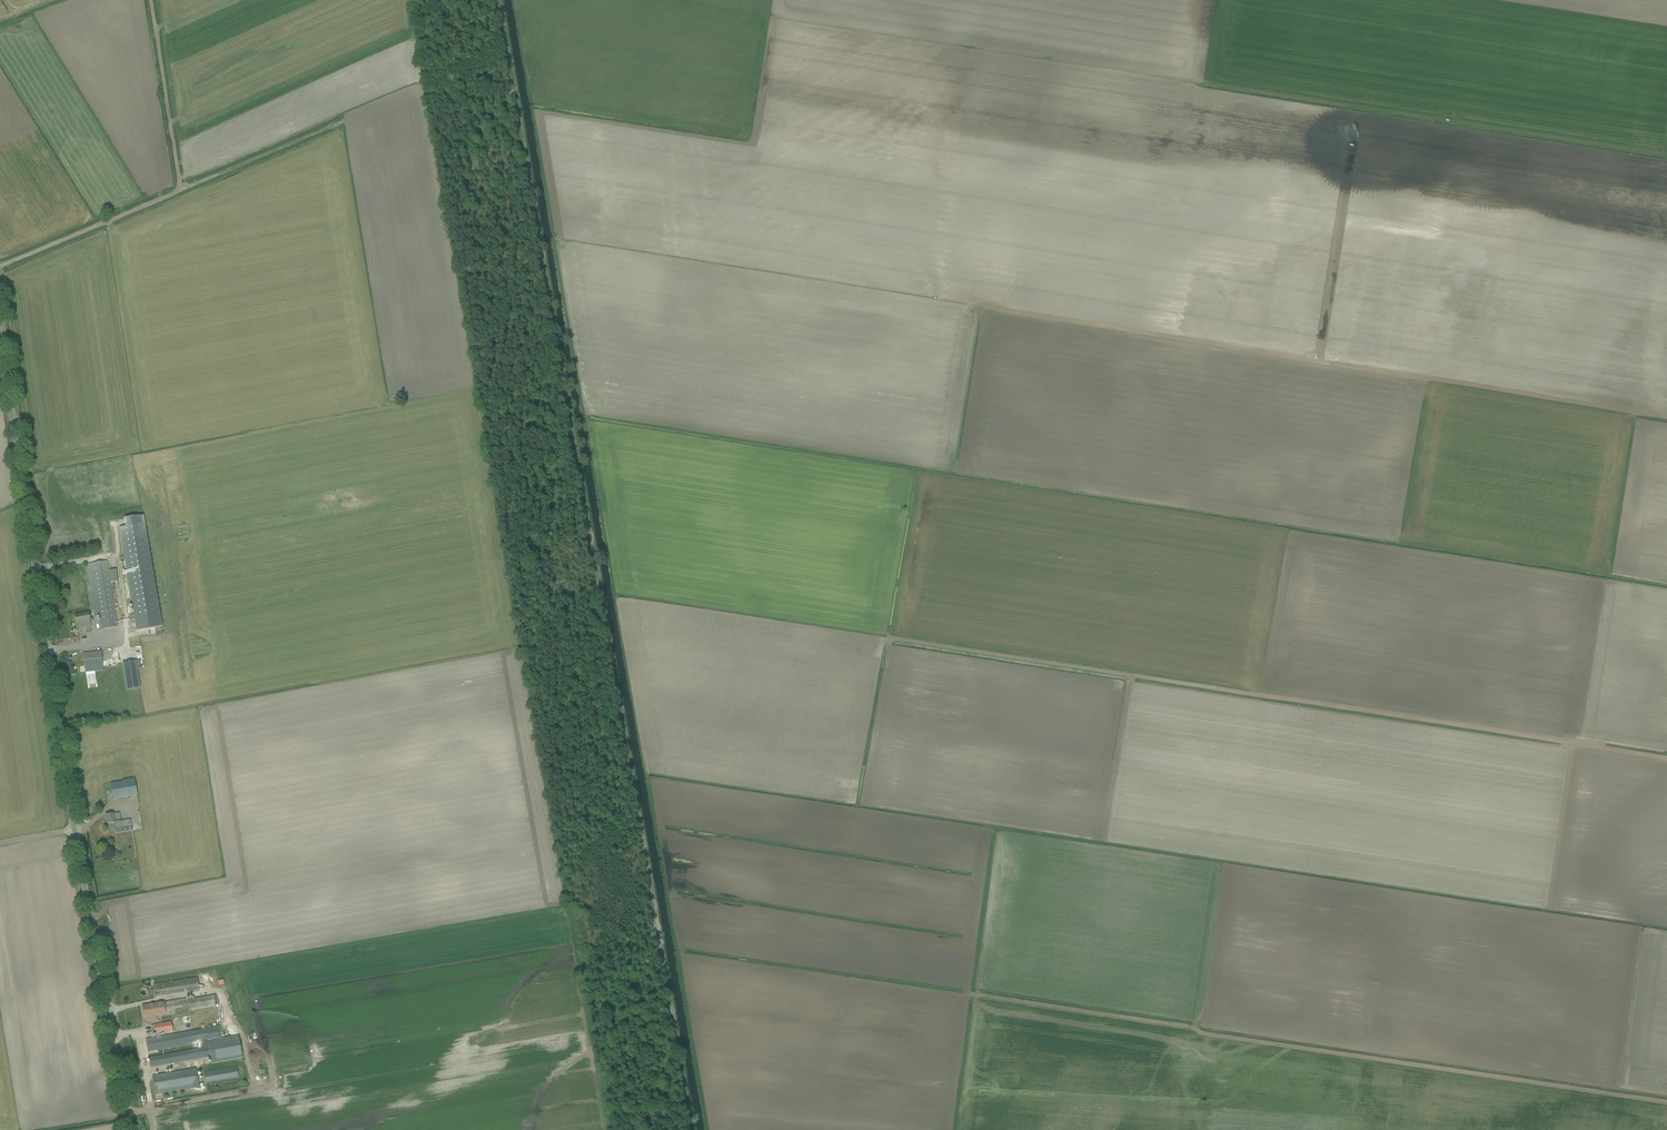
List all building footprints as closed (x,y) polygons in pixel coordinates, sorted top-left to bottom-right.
[(122,530),(116,531),(130,616),(127,617),(128,620),(131,620),(133,633),(158,629),(140,518),(120,522),(122,530)] [(99,616),(101,629),(118,626),(107,561),(86,565),(94,614),(95,617),(99,616)] [(76,624),(77,629),(91,626),(89,613),(74,615),(76,624)] [(85,668),(86,672),(103,670),(101,652),(83,654),(85,668)] [(127,690),(140,688),(136,661),(122,663),(127,690)] [(111,784),(113,799),(137,795),(135,780),(111,784)] [(111,815),(105,815),(107,824),(114,823),(115,829),(122,828),(121,821),(120,813),(111,815)] [(154,994),(155,997),(199,990),(197,975),(193,976),(193,978),(153,985),(153,989),(150,989),(151,994),(154,994)] [(147,1005),(142,1006),(144,1019),(145,1018),(146,1023),(152,1022),(151,1021),(157,1020),(156,1016),(166,1015),(166,1016),(191,1012),(190,1010),(216,1005),(214,995),(186,1000),(186,999),(147,1005)] [(152,1025),(152,1026),(153,1034),(155,1034),(156,1038),(146,1040),(148,1052),(153,1051),(208,1041),(209,1046),(149,1057),(149,1058),(151,1068),(156,1067),(210,1057),(212,1064),(242,1058),(241,1050),(238,1035),(232,1037),(220,1039),(217,1026),(211,1027),(210,1025),(207,1026),(207,1027),(207,1028),(205,1029),(178,1033),(176,1021),(152,1025)] [(203,1072),(205,1084),(239,1078),(237,1066),(203,1072)] [(158,1075),(152,1076),(155,1092),(155,1094),(164,1093),(194,1088),(195,1088),(201,1089),(200,1084),(199,1084),(196,1069),(158,1075)]
